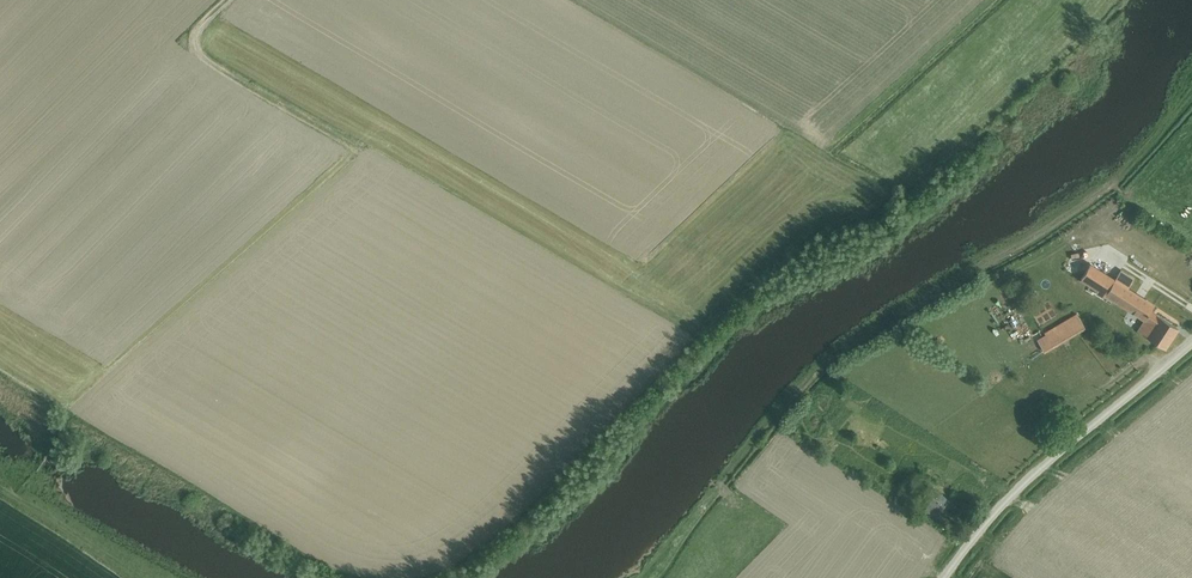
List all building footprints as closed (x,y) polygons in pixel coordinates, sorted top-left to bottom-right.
[(1087,261),(1077,277),(1149,321),(1142,332),(1167,347),(1179,327),(1154,312),(1164,295),(1124,271),(1118,280),(1087,261)] [(1084,306),(1031,340),(1041,357),(1095,323),(1084,306)] [(935,491),(924,515),(943,524),(954,499),(935,491)]
